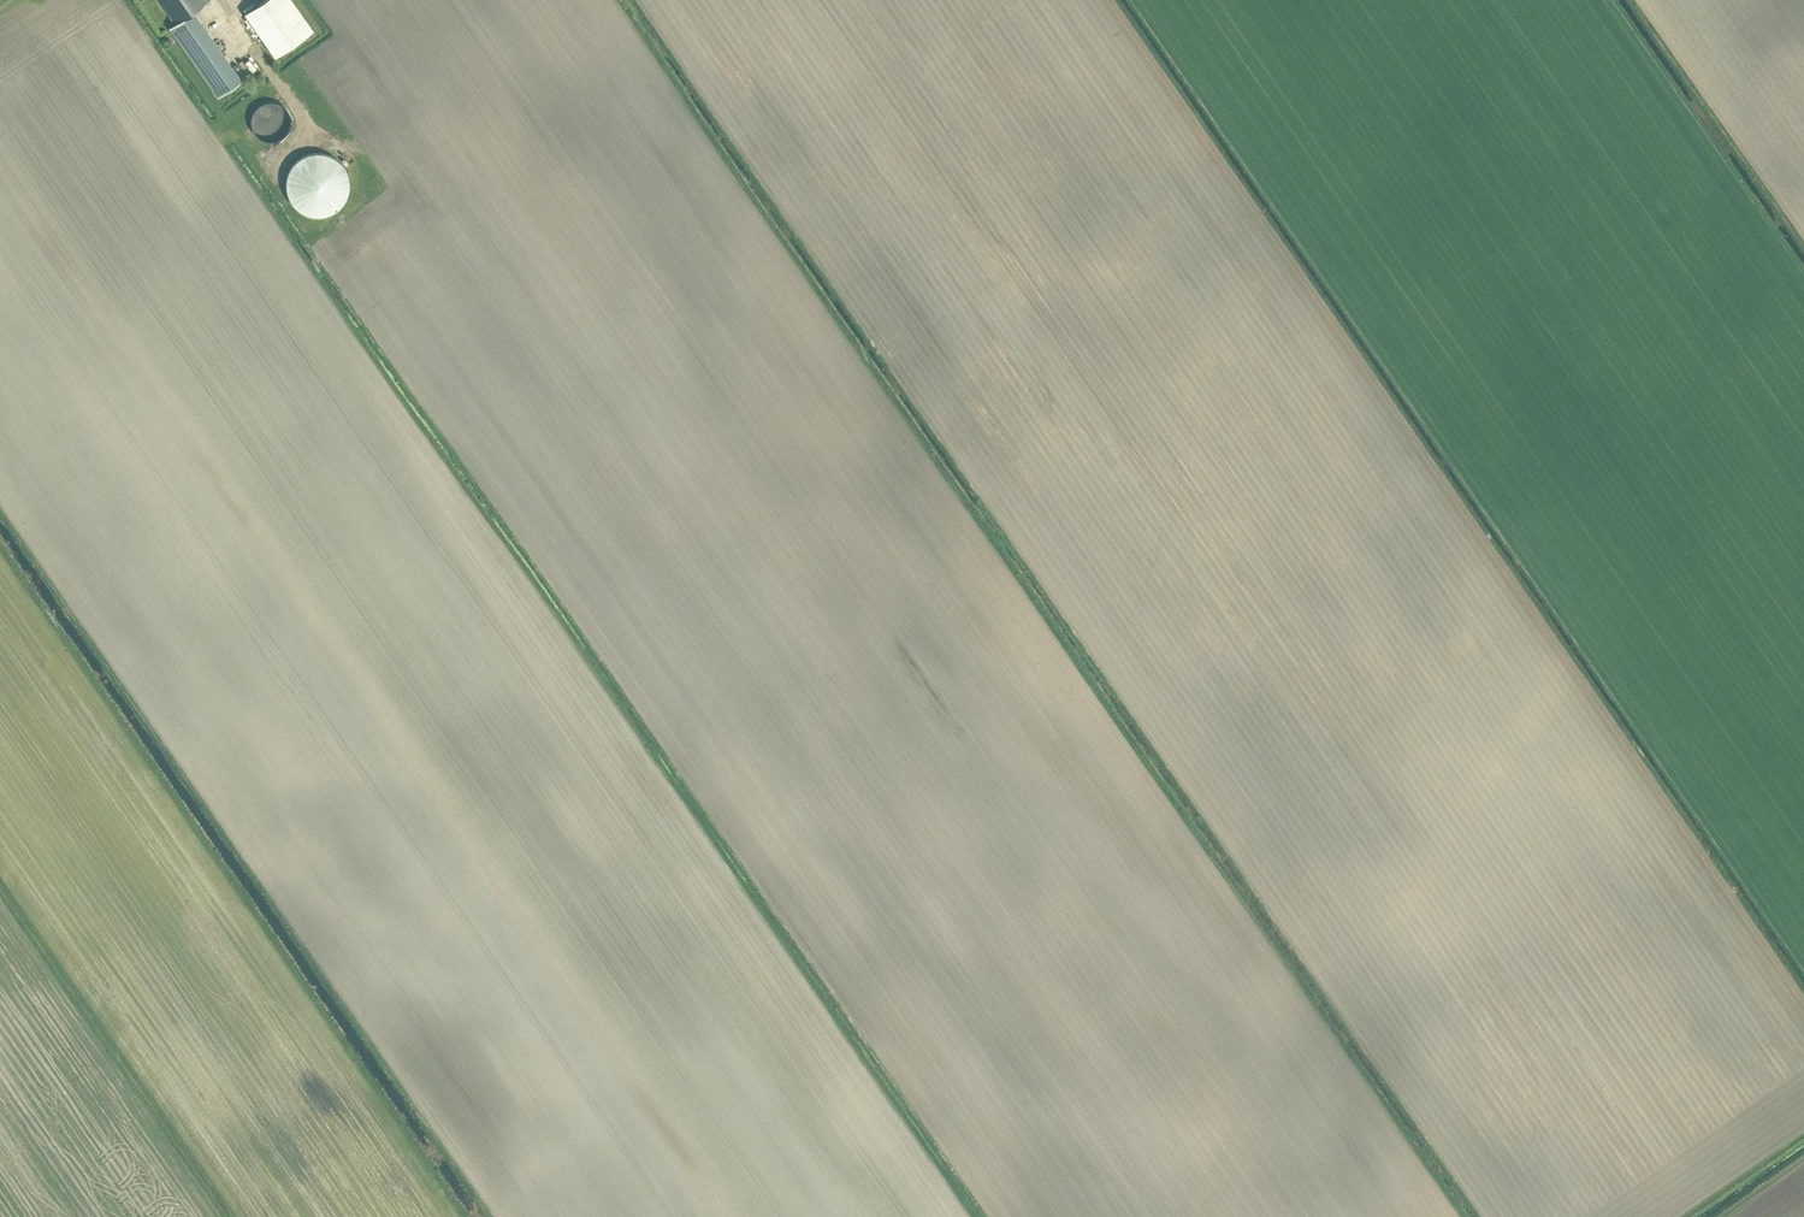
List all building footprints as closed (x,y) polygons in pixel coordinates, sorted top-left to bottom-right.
[(175,23),(193,11),(208,1),(207,0),(160,0),(175,23)] [(275,56),(313,30),(292,0),(263,0),(245,13),(275,56)] [(170,29),(217,96),(241,80),(194,12),(170,29)] [(323,153),(313,152),(304,155),(295,161),(289,168),(286,178),(286,187),(288,197),(294,205),(302,211),(311,215),(321,215),(330,212),(339,207),(345,199),(348,190),(348,180),(346,170),(340,162),(332,156),(323,153)]
